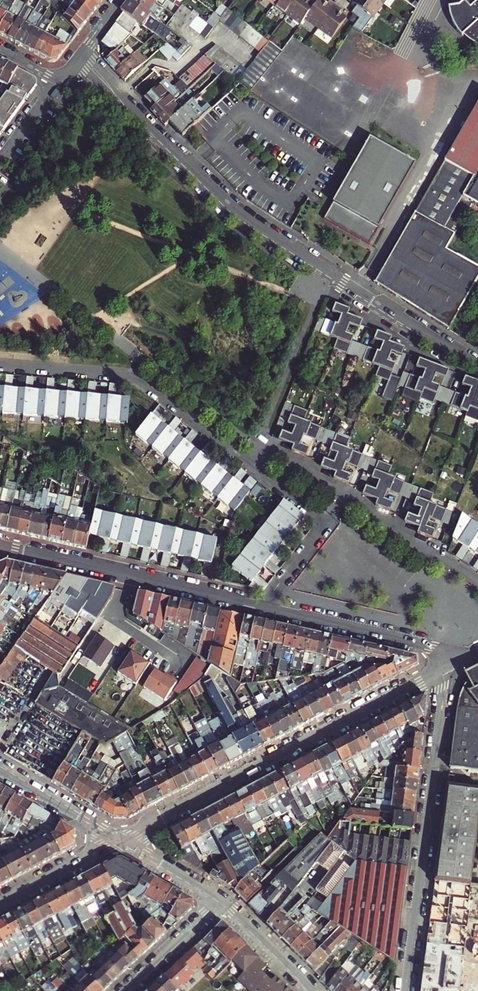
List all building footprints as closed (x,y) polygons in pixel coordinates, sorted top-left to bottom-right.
[(13,5),(16,0),(9,0),(7,3),(4,2),(0,8),(0,28),(13,5)] [(25,48),(35,30),(44,15),(50,4),(47,0),(41,0),(32,13),(29,11),(27,15),(30,16),(26,25),(27,25),(16,43),(25,48)] [(86,22),(61,0),(47,0),(50,4),(78,32),(86,22)] [(92,15),(75,0),(61,0),(86,22),(92,15)] [(98,7),(90,0),(75,0),(92,15),(98,7)] [(155,18),(130,0),(129,0),(122,10),(124,12),(137,22),(153,33),(161,23),(155,18)] [(163,8),(156,3),(152,0),(130,0),(155,18),(163,8)] [(288,15),(300,0),(279,0),(275,5),(288,15)] [(306,19),(316,5),(309,0),(300,0),(288,15),(301,25),(306,19)] [(319,29),(336,6),(330,2),(328,5),(322,0),(320,0),(316,5),(306,19),(319,29)] [(361,33),(383,4),(377,0),(356,0),(354,3),(358,5),(352,13),(360,19),(352,28),(352,29),(361,33)] [(389,9),(396,0),(387,0),(383,4),(389,9)] [(465,3),(453,6),(456,22),(465,34),(477,42),(477,0),(464,0),(465,3)] [(7,38),(23,11),(13,5),(0,28),(0,35),(7,38)] [(174,15),(205,39),(213,29),(208,25),(187,9),(182,6),(174,15)] [(228,9),(224,6),(217,15),(221,18),(228,9)] [(319,29),(332,39),(347,19),(340,14),(342,11),(336,6),(319,29)] [(7,38),(16,43),(27,25),(26,25),(30,16),(27,15),(29,11),(24,9),(23,11),(7,38)] [(219,21),(261,53),(269,42),(268,41),(228,9),(221,18),(219,21)] [(116,23),(129,34),(137,22),(124,12),(116,23)] [(208,25),(213,29),(219,21),(221,18),(217,15),(216,14),(208,25)] [(34,53),(45,35),(50,25),(44,22),(47,17),(44,15),(35,30),(25,48),(34,53)] [(44,22),(50,25),(53,21),(47,17),(44,22)] [(131,35),(129,34),(116,23),(111,30),(124,40),(125,41),(131,35)] [(153,33),(159,38),(167,27),(161,23),(153,33)] [(50,62),(58,60),(67,47),(74,38),(60,30),(55,40),(45,35),(34,53),(50,62)] [(125,41),(124,40),(111,30),(106,36),(117,44),(119,46),(120,46),(124,42),(125,41)] [(102,42),(112,50),(117,44),(106,36),(102,42)] [(115,71),(134,54),(124,42),(120,46),(105,60),(115,71)] [(186,42),(177,52),(167,42),(158,50),(168,60),(173,54),(178,59),(191,47),(186,42)] [(256,59),(269,69),(282,52),(269,42),(261,53),(256,59)] [(181,81),(189,90),(212,68),(216,65),(225,72),(236,82),(246,70),(216,45),(179,79),(181,81)] [(115,71),(124,80),(147,61),(138,51),(134,54),(115,71)] [(8,63),(0,59),(0,79),(8,63)] [(18,68),(8,63),(0,79),(0,93),(1,93),(4,95),(17,69),(18,68)] [(220,76),(225,72),(216,65),(212,68),(220,76)] [(17,69),(4,95),(0,101),(0,135),(22,106),(36,86),(37,85),(37,84),(37,83),(37,82),(37,81),(36,80),(35,79),(34,78),(17,69)] [(151,110),(157,117),(189,90),(181,81),(175,87),(172,87),(165,80),(145,98),(154,107),(151,110)] [(165,126),(169,122),(186,106),(187,105),(183,100),(188,95),(191,92),(189,90),(157,117),(165,126)] [(183,100),(187,105),(193,101),(188,95),(183,100)] [(445,161),(446,161),(474,179),(464,197),(464,198),(474,203),(477,206),(477,103),(445,161)] [(169,122),(183,136),(211,110),(207,105),(195,116),(186,106),(169,122)] [(324,218),(370,244),(415,163),(370,137),(324,218)] [(141,153),(149,160),(156,153),(149,146),(141,153)] [(446,230),(464,198),(464,197),(474,179),(446,161),(398,244),(376,283),(450,331),(459,313),(477,280),(477,267),(447,249),(443,247),(437,244),(445,230),(446,230)] [(443,247),(447,249),(467,214),(474,203),(464,198),(446,230),(451,233),(443,247)] [(477,220),(477,206),(474,203),(467,214),(477,220)] [(437,244),(443,247),(451,233),(446,230),(445,230),(437,244)] [(347,314),(349,309),(334,303),(331,311),(340,315),(337,324),(325,319),(320,332),(336,339),(333,348),(333,349),(337,339),(342,326),(347,314)] [(358,323),(360,319),(347,314),(342,326),(337,339),(333,349),(346,354),(351,340),(353,336),(345,333),(349,324),(359,328),(360,324),(358,323)] [(325,319),(318,317),(313,330),(320,332),(325,319)] [(391,337),(377,331),(373,339),(382,342),(379,351),(367,347),(362,360),(379,366),(375,376),(376,376),(389,342),(391,337)] [(360,344),(351,340),(346,354),(355,357),(360,344)] [(400,351),(402,347),(389,342),(376,376),(388,381),(393,369),(395,364),(388,361),(392,352),(401,356),(402,352),(400,351)] [(367,347),(360,344),(355,357),(362,360),(367,347)] [(405,388),(422,394),(434,364),(420,359),(416,367),(425,371),(422,380),(410,375),(405,388)] [(433,404),(435,399),(440,387),(432,384),(436,375),(446,378),(449,370),(434,364),(422,394),(420,399),(433,404)] [(403,372),(393,369),(388,381),(398,385),(403,372)] [(398,385),(405,388),(410,375),(403,372),(398,385)] [(12,374),(5,373),(4,387),(11,387),(12,374)] [(33,375),(26,375),(25,389),(32,389),(33,375)] [(54,377),(46,376),(45,390),(52,391),(54,377)] [(468,412),(477,386),(477,382),(470,379),(465,377),(462,385),(471,388),(468,397),(456,393),(451,405),(468,412)] [(74,379),(67,378),(66,392),(73,393),(74,379)] [(95,380),(88,380),(87,394),(94,394),(95,380)] [(116,382),(109,381),(108,395),(115,396),(116,382)] [(468,412),(466,417),(477,422),(477,386),(468,412)] [(11,387),(4,387),(2,412),(23,414),(25,389),(11,387)] [(435,399),(443,403),(448,390),(440,387),(435,399)] [(32,389),(25,389),(23,414),(43,415),(45,390),(32,389)] [(52,391),(45,390),(43,415),(64,417),(66,392),(52,391)] [(443,403),(451,405),(456,393),(448,390),(443,403)] [(73,393),(66,392),(64,417),(85,419),(87,394),(73,393)] [(94,394),(87,394),(85,419),(106,420),(108,395),(94,394)] [(115,396),(108,395),(106,420),(127,422),(129,397),(115,396)] [(294,406),(285,402),(280,415),(289,419),(294,406)] [(150,413),(156,418),(165,407),(159,403),(151,412),(150,413)] [(308,411),(294,406),(289,419),(287,423),(295,426),(292,435),(282,431),(280,435),(282,436),(281,440),(293,445),(304,421),(308,411)] [(135,433),(148,443),(159,427),(163,429),(166,425),(156,418),(150,413),(135,433)] [(167,427),(173,431),(182,420),(176,416),(167,427)] [(321,427),(304,421),(293,445),(291,450),(306,456),(309,448),(300,445),(304,436),(315,440),(321,427)] [(148,443),(152,446),(167,427),(166,425),(163,429),(159,427),(148,443)] [(152,446),(168,459),(184,440),(173,431),(167,427),(152,446)] [(327,430),(321,427),(315,440),(322,443),(327,430)] [(184,440),(190,444),(198,433),(192,428),(184,440)] [(337,434),(327,430),(322,443),(331,447),(337,434)] [(350,439),(337,434),(331,447),(330,451),(337,454),(334,463),(324,459),(322,463),(324,464),(323,468),(335,473),(333,478),(348,484),(352,476),(343,472),(346,464),(358,468),(363,455),(346,449),(350,439)] [(168,459),(185,472),(200,452),(190,444),(184,440),(168,459)] [(200,452),(206,457),(215,446),(209,442),(200,452)] [(185,472),(201,485),(217,465),(206,457),(200,452),(185,472)] [(217,465),(222,470),(231,459),(225,454),(217,465)] [(369,457),(363,455),(358,468),(364,471),(369,457)] [(364,471),(373,474),(378,461),(369,457),(364,471)] [(377,501),(378,501),(391,466),(378,461),(373,474),(371,478),(379,481),(375,490),(365,486),(364,490),(366,491),(365,496),(377,501)] [(201,485),(217,498),(233,478),(222,470),(217,465),(201,485)] [(388,491),(400,495),(405,482),(388,476),(392,466),(391,466),(378,501),(377,501),(375,506),(390,511),(393,503),(384,500),(388,491)] [(233,478),(239,483),(247,472),(241,467),(233,478)] [(234,511),(250,491),(239,483),(233,478),(217,498),(234,511)] [(27,535),(38,538),(49,492),(51,483),(46,482),(42,499),(37,498),(35,504),(27,535)] [(400,495),(406,498),(411,485),(405,482),(400,495)] [(406,498),(415,501),(420,488),(411,485),(406,498)] [(407,523),(419,528),(428,506),(433,493),(420,488),(415,501),(413,506),(421,509),(417,518),(408,514),(406,518),(408,519),(407,523)] [(6,530),(16,492),(8,490),(3,507),(0,506),(0,529),(6,530)] [(16,533),(27,535),(35,504),(30,503),(33,493),(27,491),(26,495),(16,533)] [(16,492),(6,530),(16,533),(26,495),(16,492)] [(38,538),(48,540),(59,494),(49,492),(38,538)] [(430,519),(442,523),(447,510),(430,503),(434,494),(433,493),(428,506),(419,528),(417,533),(432,539),(435,530),(426,527),(430,519)] [(48,540),(61,543),(72,498),(59,494),(48,540)] [(61,543),(74,546),(81,516),(83,508),(76,506),(78,499),(72,498),(61,543)] [(290,533),(294,527),(303,516),(284,500),(270,517),(290,533)] [(442,523),(448,526),(454,512),(447,510),(442,523)] [(117,516),(95,511),(94,519),(90,535),(104,539),(111,540),(117,516)] [(453,539),(462,545),(469,549),(477,534),(477,525),(462,515),(453,539)] [(74,546),(86,549),(90,535),(94,519),(81,516),(74,546)] [(137,520),(117,516),(111,540),(124,543),(131,545),(137,520)] [(277,549),(281,543),(290,533),(270,517),(257,534),(277,549)] [(156,525),(137,520),(131,545),(144,548),(151,549),(156,525)] [(177,530),(156,525),(151,549),(164,553),(171,554),(177,530)] [(301,541),(305,535),(294,527),(290,533),(301,541)] [(197,535),(177,530),(171,554),(184,557),(191,559),(197,535)] [(264,565),(269,559),(277,549),(257,534),(245,550),(264,565)] [(469,549),(477,555),(477,534),(469,549)] [(218,540),(197,535),(191,559),(205,562),(212,564),(218,540)] [(111,540),(104,539),(101,552),(108,554),(111,540)] [(131,545),(124,543),(121,557),(128,559),(131,545)] [(288,558),(292,552),(281,543),(277,549),(288,558)] [(469,549),(462,545),(455,557),(461,561),(469,549)] [(151,549),(144,548),(141,562),(148,563),(151,549)] [(251,582),(256,575),(264,565),(245,550),(232,566),(251,582)] [(171,554),(164,553),(161,566),(168,568),(171,554)] [(191,559),(184,557),(181,571),(188,573),(191,559)] [(275,574),(280,568),(269,559),(264,565),(275,574)] [(9,585),(14,563),(7,561),(0,564),(0,597),(0,598),(9,585)] [(212,564),(205,562),(202,576),(209,577),(212,564)] [(13,597),(20,588),(25,566),(14,563),(9,585),(0,598),(4,600),(8,594),(13,597)] [(24,600),(30,590),(36,568),(25,566),(20,588),(13,597),(12,599),(16,601),(19,597),(24,600)] [(35,603),(41,593),(47,570),(36,568),(30,590),(24,600),(23,602),(26,604),(29,600),(35,603)] [(41,602),(45,605),(67,575),(47,570),(41,593),(35,603),(34,604),(38,606),(41,602)] [(78,647),(111,599),(118,587),(67,575),(45,605),(35,619),(78,647)] [(262,590),(267,584),(256,575),(251,582),(248,587),(262,590)] [(133,613),(161,632),(170,599),(138,592),(133,613)] [(16,607),(13,605),(9,603),(4,600),(0,598),(0,597),(0,611),(10,617),(16,607)] [(175,637),(172,635),(181,602),(170,599),(161,632),(173,640),(175,637)] [(173,640),(185,647),(194,605),(181,602),(172,635),(175,637),(173,640)] [(185,647),(197,655),(208,608),(194,605),(185,647)] [(207,662),(208,663),(220,611),(208,608),(197,655),(201,658),(207,662)] [(10,617),(0,611),(0,624),(4,627),(10,617)] [(231,677),(234,662),(245,617),(220,611),(208,663),(211,665),(229,676),(231,677)] [(244,648),(248,649),(255,620),(245,617),(234,662),(239,663),(241,656),(242,656),(244,648)] [(57,674),(61,673),(78,647),(35,619),(28,628),(22,637),(15,646),(31,657),(57,674)] [(256,665),(259,652),(266,622),(255,620),(248,649),(248,650),(253,652),(250,663),(256,665)] [(267,668),(268,664),(277,625),(266,622),(259,652),(264,653),(261,667),(267,668)] [(17,634),(22,637),(28,628),(24,625),(17,634)] [(276,660),(280,661),(288,627),(277,625),(268,664),(274,665),(276,660)] [(287,664),(291,664),(299,630),(288,627),(280,661),(275,680),(278,680),(283,679),(287,678),(289,673),(285,672),(287,664)] [(301,652),(306,653),(311,632),(299,630),(291,664),(289,672),(294,673),(297,664),(298,664),(299,661),(301,652)] [(303,662),(314,665),(321,635),(311,632),(306,653),(303,662)] [(82,657),(100,668),(114,647),(96,635),(82,657)] [(327,661),(327,659),(332,637),(321,635),(314,665),(312,675),(315,675),(324,673),(327,661)] [(346,663),(351,641),(332,637),(327,659),(342,662),(342,665),(346,663)] [(361,668),(363,667),(368,646),(351,641),(346,663),(349,661),(351,660),(350,657),(351,653),(358,655),(357,660),(359,664),(361,668)] [(12,688),(31,657),(15,646),(0,667),(0,680),(12,688)] [(373,666),(377,659),(379,648),(368,646),(363,667),(367,665),(372,663),(373,666)] [(385,665),(386,665),(389,650),(379,648),(377,659),(373,666),(385,665)] [(398,675),(418,664),(417,657),(389,650),(386,665),(392,664),(393,666),(398,675)] [(117,673),(136,685),(150,664),(131,652),(117,673)] [(174,690),(181,696),(190,689),(202,679),(204,675),(211,665),(208,663),(207,662),(201,658),(197,655),(174,690)] [(362,694),(372,688),(361,668),(359,664),(352,667),(349,661),(346,663),(349,669),(362,694)] [(353,699),(362,694),(349,669),(346,663),(342,665),(336,668),(353,699)] [(372,688),(383,683),(374,667),(369,670),(367,665),(363,667),(361,668),(372,688)] [(385,665),(373,666),(374,667),(383,683),(398,675),(393,666),(387,669),(385,665)] [(464,674),(468,680),(463,687),(462,690),(460,693),(458,703),(450,768),(477,772),(477,667),(464,674)] [(144,687),(165,701),(177,682),(169,677),(168,679),(155,670),(144,687)] [(333,709),(343,704),(330,679),(327,673),(324,673),(315,675),(318,680),(333,709)] [(339,674),(330,679),(343,704),(353,699),(339,674)] [(243,757),(263,746),(241,705),(235,693),(223,699),(213,681),(204,675),(202,679),(213,699),(221,715),(243,757)] [(227,679),(235,693),(241,684),(240,684),(231,677),(229,676),(227,679)] [(323,715),(333,709),(318,680),(312,682),(309,676),(303,676),(308,685),(323,715)] [(199,706),(213,699),(202,679),(190,689),(199,706)] [(303,725),(313,720),(299,693),(295,695),(293,692),(289,685),(287,686),(283,679),(278,680),(292,706),(303,725)] [(6,724),(24,695),(12,688),(0,680),(0,739),(5,730),(4,730),(7,724),(6,724)] [(313,720),(323,715),(308,685),(298,690),(299,693),(313,720)] [(127,732),(130,730),(62,689),(59,687),(43,691),(36,703),(83,732),(91,737),(105,745),(113,741),(127,732)] [(294,730),(303,725),(292,706),(289,707),(284,698),(283,698),(279,692),(275,694),(278,701),(294,730)] [(274,703),(278,701),(275,694),(274,693),(270,695),(274,703)] [(285,735),(294,730),(278,701),(274,703),(270,695),(269,694),(264,696),(265,699),(285,735)] [(422,718),(426,718),(428,698),(424,695),(409,703),(418,721),(422,718)] [(275,740),(285,735),(265,699),(260,702),(264,709),(260,711),(261,713),(275,740)] [(263,746),(275,740),(261,713),(256,716),(248,702),(241,705),(263,746)] [(413,735),(423,736),(425,725),(420,725),(418,721),(409,703),(399,708),(411,732),(413,735)] [(405,736),(411,732),(399,708),(389,714),(405,742),(407,740),(405,736)] [(155,723),(165,717),(161,710),(151,717),(155,723)] [(404,743),(405,742),(389,714),(380,718),(397,749),(404,743)] [(218,770),(230,764),(213,733),(209,735),(201,718),(197,719),(194,715),(191,717),(196,728),(198,732),(218,770)] [(230,764),(243,757),(221,715),(213,720),(212,716),(206,719),(213,733),(230,764)] [(209,735),(213,733),(206,719),(204,716),(201,718),(209,735)] [(189,732),(196,728),(191,717),(184,721),(189,732)] [(396,750),(397,749),(380,718),(370,723),(388,758),(396,750)] [(380,765),(388,758),(370,723),(361,729),(371,749),(378,761),(380,765)] [(202,754),(192,736),(198,732),(196,728),(189,732),(187,733),(190,740),(194,747),(198,756),(202,754)] [(368,751),(371,749),(361,729),(351,734),(368,766),(374,763),(368,751)] [(148,808),(163,800),(148,772),(147,769),(127,732),(113,741),(121,758),(125,764),(148,808)] [(209,775),(218,770),(198,732),(192,736),(202,754),(198,756),(209,775)] [(199,781),(209,775),(198,756),(194,747),(189,750),(185,742),(181,734),(175,737),(180,745),(183,752),(199,781)] [(364,768),(368,766),(351,734),(342,739),(357,768),(359,771),(361,775),(367,772),(364,768)] [(396,750),(421,754),(423,736),(413,735),(413,736),(411,745),(404,743),(397,749),(396,750)] [(354,770),(357,768),(342,739),(332,744),(348,774),(351,780),(354,785),(356,784),(356,782),(353,774),(355,773),(354,770)] [(189,750),(194,747),(190,740),(185,742),(189,750)] [(345,775),(348,774),(332,744),(322,749),(340,782),(344,790),(348,789),(348,787),(346,782),(345,780),(346,779),(345,775)] [(189,786),(199,781),(183,752),(179,755),(175,748),(174,745),(168,748),(178,766),(189,786)] [(179,755),(183,752),(180,745),(175,748),(179,755)] [(61,787),(72,768),(77,760),(84,750),(79,747),(76,751),(75,754),(71,752),(58,773),(53,782),(61,787)] [(335,785),(340,782),(322,749),(312,754),(333,793),(337,800),(342,798),(335,785)] [(374,763),(378,761),(371,749),(368,751),(374,763)] [(179,791),(189,786),(178,766),(174,769),(164,750),(158,753),(179,791)] [(389,767),(419,771),(421,754),(396,750),(388,758),(380,765),(379,766),(383,766),(389,767)] [(163,800),(179,791),(158,753),(158,751),(154,753),(153,751),(150,752),(158,766),(148,772),(163,800)] [(148,772),(158,766),(150,752),(148,754),(154,765),(147,769),(148,772)] [(327,797),(333,793),(312,754),(301,760),(312,780),(317,777),(327,797)] [(95,807),(106,788),(110,781),(117,769),(125,764),(121,758),(115,761),(105,755),(101,762),(99,765),(94,773),(80,798),(95,807)] [(61,787),(71,793),(86,768),(90,761),(84,757),(81,763),(76,771),(72,768),(61,787)] [(99,765),(101,762),(93,757),(91,760),(95,762),(99,765)] [(72,768),(76,771),(81,763),(77,760),(72,768)] [(320,810),(326,807),(312,780),(301,760),(291,766),(312,806),(317,803),(320,810)] [(140,812),(148,808),(125,764),(117,769),(122,776),(125,783),(140,812)] [(315,813),(312,806),(291,766),(280,772),(295,800),(302,813),(304,812),(303,810),(306,809),(310,816),(315,813)] [(385,778),(418,782),(419,771),(389,767),(389,772),(385,771),(385,778)] [(71,793),(80,798),(94,773),(90,770),(86,768),(71,793)] [(130,818),(140,812),(125,783),(120,786),(116,779),(122,776),(117,769),(110,781),(111,782),(114,781),(115,783),(112,785),(113,785),(117,793),(122,803),(130,818)] [(302,813),(295,800),(280,772),(269,777),(279,796),(284,794),(288,803),(290,803),(291,805),(295,814),(297,813),(299,816),(303,814),(302,813)] [(448,786),(454,787),(456,777),(449,776),(448,786)] [(286,808),(279,796),(269,777),(258,783),(274,814),(280,811),(282,815),(288,812),(286,808)] [(383,789),(416,793),(418,782),(385,778),(384,783),(380,782),(379,789),(383,789)] [(277,820),(274,814),(258,783),(247,789),(257,808),(262,806),(268,817),(270,817),(273,822),(277,820)] [(471,886),(477,829),(477,790),(454,787),(448,786),(441,833),(435,881),(471,886)] [(103,812),(113,795),(112,791),(113,790),(112,788),(110,790),(106,788),(95,807),(103,812)] [(10,805),(16,795),(6,789),(0,800),(0,817),(2,819),(10,805)] [(263,820),(257,808),(247,789),(236,795),(252,826),(263,820)] [(382,800),(415,805),(416,793),(383,789),(382,794),(377,793),(376,800),(382,800)] [(128,818),(130,818),(122,803),(117,793),(113,795),(103,812),(114,818),(128,818)] [(290,803),(288,803),(284,794),(279,796),(286,808),(291,805),(290,803)] [(2,838),(25,800),(16,795),(10,805),(2,819),(0,823),(6,827),(3,831),(0,829),(0,839),(2,838)] [(254,829),(252,826),(236,795),(225,801),(237,826),(239,829),(240,832),(243,836),(254,829)] [(22,823),(27,816),(33,805),(25,800),(2,838),(3,838),(15,837),(19,830),(22,823)] [(380,812),(413,816),(415,805),(382,800),(381,805),(380,812)] [(226,831),(237,826),(225,801),(213,807),(226,831)] [(76,846),(76,831),(47,814),(33,805),(27,816),(29,818),(28,820),(42,831),(44,831),(51,836),(60,854),(76,846)] [(263,820),(268,817),(262,806),(257,808),(263,820)] [(228,834),(226,831),(213,807),(202,813),(215,837),(217,840),(221,848),(229,861),(241,883),(249,876),(248,875),(251,873),(259,880),(261,882),(266,877),(257,868),(259,865),(256,861),(247,844),(243,836),(240,832),(229,838),(228,834)] [(361,824),(411,831),(413,816),(380,812),(370,811),(349,808),(344,814),(339,821),(361,824)] [(205,843),(215,837),(202,813),(191,819),(205,843)] [(50,860),(60,854),(51,836),(44,831),(42,831),(28,820),(29,818),(27,816),(22,823),(33,834),(41,841),(50,860)] [(197,856),(209,851),(205,843),(191,819),(180,825),(191,844),(197,856)] [(254,829),(255,830),(265,825),(263,820),(252,826),(254,829)] [(356,862),(407,868),(410,845),(360,838),(361,824),(339,821),(336,826),(331,834),(327,839),(332,843),(343,852),(355,862),(356,862)] [(41,864),(50,860),(41,841),(33,834),(22,823),(19,830),(30,844),(32,846),(41,864)] [(327,831),(331,834),(336,826),(334,823),(327,831)] [(197,856),(191,844),(180,825),(171,829),(181,847),(187,858),(183,860),(198,869),(201,863),(197,856)] [(226,831),(228,834),(239,829),(237,826),(226,831)] [(32,870),(41,864),(32,846),(30,844),(19,830),(15,837),(18,843),(32,870)] [(282,842),(288,839),(284,831),(277,834),(282,842)] [(286,886),(293,892),(296,888),(316,862),(332,843),(327,839),(321,834),(317,838),(307,848),(300,854),(280,874),(276,878),(286,886)] [(17,865),(8,848),(3,838),(2,838),(0,839),(2,843),(1,846),(3,851),(0,853),(0,855),(2,859),(13,880),(22,875),(17,865)] [(22,875),(32,870),(18,843),(8,848),(17,865),(22,875)] [(332,843),(316,862),(329,872),(337,860),(343,852),(332,843)] [(256,861),(259,865),(269,857),(267,853),(256,861)] [(13,880),(2,859),(0,855),(0,879),(3,885),(13,880)] [(127,897),(136,891),(147,873),(123,859),(116,859),(103,866),(121,901),(124,899),(127,897)] [(329,872),(315,889),(327,900),(350,870),(337,860),(329,872)] [(235,891),(241,883),(229,861),(224,864),(218,867),(222,876),(219,882),(235,891)] [(394,963),(400,921),(407,868),(356,862),(350,870),(327,900),(323,905),(318,913),(322,916),(331,921),(353,936),(361,941),(368,946),(377,951),(385,957),(393,962),(394,963)] [(206,873),(201,863),(198,869),(205,874),(206,873)] [(124,906),(121,901),(103,866),(93,871),(109,900),(114,909),(124,906)] [(219,882),(222,876),(214,870),(210,876),(219,882)] [(105,903),(109,900),(93,871),(83,876),(105,915),(106,918),(116,913),(114,909),(109,912),(105,903)] [(138,901),(144,896),(155,878),(147,873),(136,891),(127,897),(128,899),(132,897),(138,901)] [(259,880),(251,873),(248,875),(249,876),(241,883),(235,891),(241,898),(257,881),(259,880)] [(102,917),(105,915),(83,876),(73,881),(87,908),(88,908),(95,904),(99,912),(102,917)] [(147,907),(153,902),(164,883),(155,878),(144,896),(138,901),(137,902),(145,906),(139,910),(141,913),(144,911),(148,908),(147,907)] [(249,906),(259,916),(286,886),(276,878),(249,906)] [(83,910),(87,908),(73,881),(62,887),(75,912),(87,933),(95,929),(90,919),(88,920),(83,910)] [(241,898),(246,904),(263,887),(257,881),(241,898)] [(435,881),(433,901),(447,903),(476,907),(477,891),(477,887),(471,886),(435,881)] [(154,913),(161,908),(173,889),(164,883),(153,902),(147,907),(148,908),(154,913)] [(70,914),(75,912),(62,887),(53,892),(69,921),(66,923),(69,929),(72,927),(76,925),(70,914)] [(296,888),(293,892),(279,910),(287,918),(297,908),(308,897),(296,888)] [(159,915),(167,920),(183,894),(173,889),(161,908),(154,913),(150,916),(152,918),(159,915)] [(66,923),(69,921),(53,892),(43,897),(59,926),(62,932),(69,929),(66,923)] [(162,928),(167,933),(193,908),(192,900),(183,894),(167,920),(162,928)] [(54,928),(59,926),(43,897),(33,903),(53,942),(59,939),(54,928)] [(274,931),(283,941),(313,909),(315,911),(318,913),(323,905),(317,901),(313,907),(309,903),(300,912),(297,908),(287,918),(274,931)] [(447,903),(433,901),(431,912),(445,914),(447,903)] [(55,944),(53,942),(33,903),(22,908),(36,935),(42,946),(51,963),(57,959),(61,956),(55,944)] [(92,916),(99,912),(95,904),(88,908),(92,916)] [(130,931),(134,927),(130,918),(126,910),(124,906),(114,909),(116,913),(106,918),(119,942),(121,940),(124,943),(123,944),(124,946),(125,945),(139,959),(148,950),(130,931)] [(32,937),(36,935),(22,908),(12,914),(27,940),(31,947),(34,953),(39,951),(37,949),(38,948),(32,937)] [(290,947),(306,931),(313,925),(317,921),(311,915),(315,911),(313,909),(283,941),(290,947)] [(140,922),(144,919),(141,913),(139,910),(136,912),(137,915),(130,918),(134,927),(140,922)] [(267,924),(274,931),(287,918),(279,910),(267,924)] [(31,947),(27,940),(12,914),(2,919),(17,945),(21,952),(24,950),(26,949),(31,947)] [(155,944),(167,933),(162,928),(153,919),(152,918),(150,916),(147,918),(144,919),(140,922),(143,925),(140,927),(155,944)] [(17,945),(2,919),(0,920),(0,938),(7,950),(11,957),(17,968),(20,967),(16,960),(18,959),(16,955),(12,948),(17,945)] [(321,978),(333,962),(353,936),(331,921),(324,929),(321,932),(298,955),(299,956),(321,978)] [(148,950),(155,944),(140,927),(143,925),(140,922),(134,927),(130,931),(148,950)] [(216,944),(230,930),(222,922),(206,938),(205,937),(193,949),(203,959),(209,952),(216,944)] [(306,931),(310,935),(317,928),(313,925),(306,931)] [(64,936),(62,932),(59,926),(54,928),(59,939),(64,936)] [(62,932),(64,936),(74,931),(72,927),(69,929),(62,932)] [(290,947),(298,955),(321,932),(317,928),(310,935),(306,931),(290,947)] [(217,958),(220,954),(238,937),(230,930),(216,944),(209,952),(216,959),(217,958)] [(38,948),(42,946),(36,935),(32,937),(38,948)] [(213,981),(232,962),(246,948),(247,947),(238,937),(220,954),(223,957),(220,961),(221,962),(213,970),(209,966),(204,971),(213,981)] [(131,966),(139,959),(125,945),(124,946),(123,944),(124,943),(121,940),(119,942),(113,948),(131,966)] [(364,953),(365,951),(368,946),(361,941),(355,950),(357,951),(358,949),(364,953)] [(428,951),(454,954),(455,945),(429,942),(428,951)] [(62,955),(63,955),(57,943),(55,944),(61,956),(62,955)] [(121,975),(131,966),(113,948),(110,950),(107,943),(104,946),(109,952),(104,957),(121,975)] [(16,955),(21,952),(17,945),(12,948),(16,955)] [(365,951),(373,957),(377,951),(368,946),(365,951)] [(275,977),(270,981),(261,972),(265,967),(257,959),(258,958),(253,952),(251,953),(246,948),(232,962),(243,973),(237,979),(250,990),(289,990),(275,977)] [(194,975),(191,971),(197,964),(203,959),(193,949),(163,976),(177,990),(194,975)] [(6,960),(11,957),(7,950),(2,953),(6,960)] [(112,983),(121,975),(104,957),(99,951),(90,959),(112,983)] [(381,962),(385,957),(377,951),(373,957),(381,962)] [(83,970),(80,973),(75,969),(62,955),(61,956),(57,959),(69,972),(87,990),(103,990),(83,970)] [(381,962),(389,967),(393,962),(385,957),(381,962)] [(112,983),(90,959),(81,967),(83,970),(103,990),(104,990),(112,983)] [(209,966),(203,959),(197,964),(203,971),(209,966)] [(319,980),(326,987),(340,969),(333,962),(321,978),(319,980)] [(330,990),(336,990),(353,968),(345,962),(340,969),(326,987),(330,990)] [(430,990),(452,990),(452,965),(431,964),(430,990)] [(80,973),(83,970),(81,967),(80,965),(75,969),(80,973)] [(360,973),(353,968),(336,990),(347,990),(360,973)] [(367,981),(367,980),(366,980),(367,979),(368,978),(369,978),(371,975),(364,969),(360,973),(347,990),(359,990),(367,981)] [(69,972),(61,979),(67,985),(73,990),(87,990),(69,972)] [(177,990),(163,976),(156,983),(163,990),(177,990)] [(64,988),(67,985),(61,979),(58,982),(64,988)] [(67,985),(64,988),(58,982),(56,980),(52,983),(59,990),(73,990),(67,985)] [(372,989),(370,987),(372,984),(367,981),(359,990),(371,990),(372,989)]
